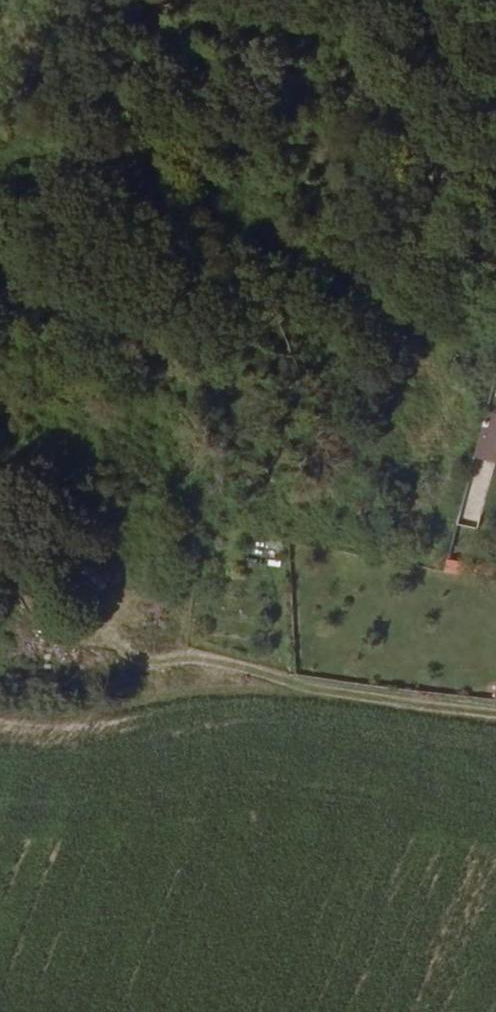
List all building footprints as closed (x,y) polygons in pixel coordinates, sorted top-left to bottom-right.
[(459,516),(480,521),(494,462),(495,463),(495,415),(485,413),(459,516)]
